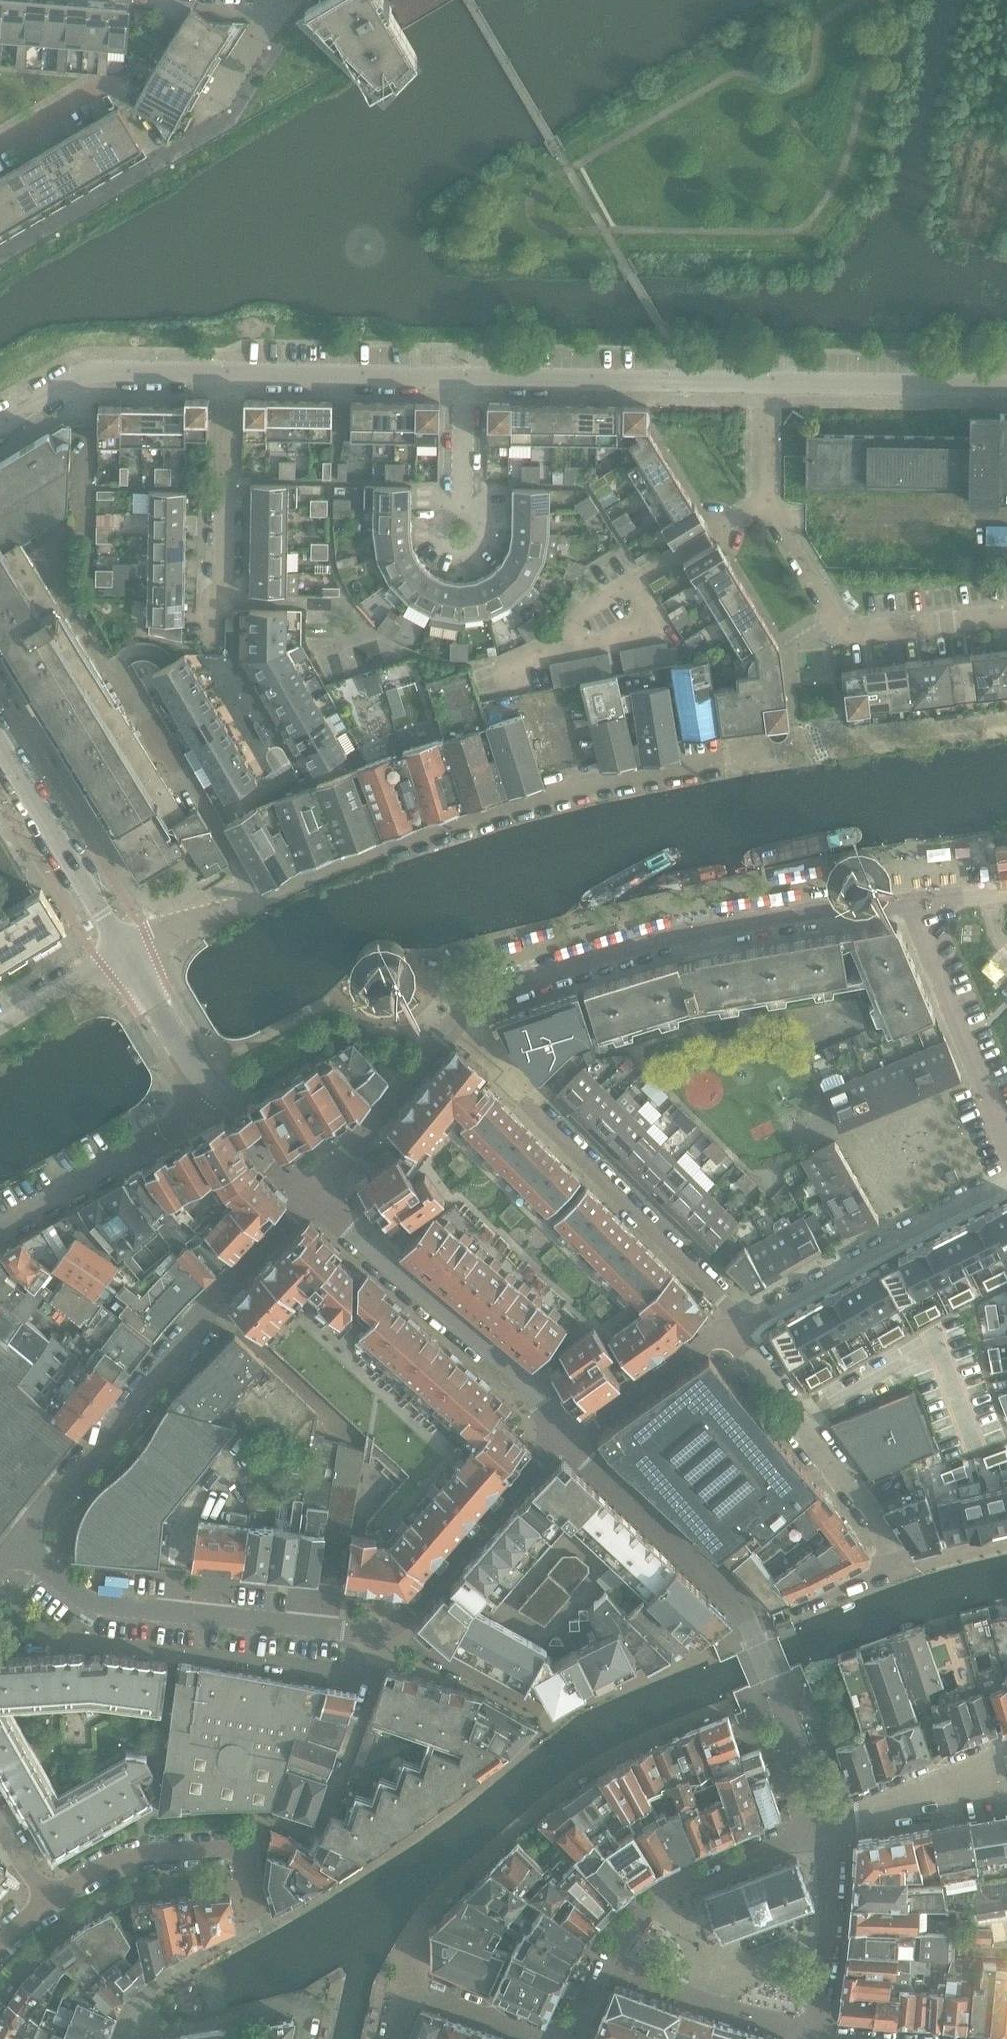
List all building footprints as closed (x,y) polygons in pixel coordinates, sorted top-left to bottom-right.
[(6,0),(3,39),(19,40),(18,54),(27,55),(28,41),(24,41),(27,2),(6,0)] [(368,85),(379,78),(382,84),(395,76),(396,77),(397,76),(394,71),(404,65),(407,70),(415,62),(418,59),(415,54),(416,54),(402,31),(402,30),(390,10),(388,11),(386,8),(391,5),(388,0),(321,0),(307,8),(308,8),(307,9),(318,20),(335,37),(340,34),(342,38),(341,39),(367,83),(368,85)] [(390,10),(402,30),(452,0),(384,0),(390,10)] [(47,4),(27,2),(24,41),(28,41),(44,42),(47,4)] [(58,58),(68,58),(69,44),(64,44),(68,5),(47,4),(44,42),(60,44),(58,58)] [(64,44),(69,44),(85,46),(88,7),(68,5),(64,44)] [(88,7),(85,46),(100,47),(99,61),(109,62),(110,47),(105,47),(108,9),(88,7)] [(105,47),(110,47),(126,49),(129,10),(108,9),(105,47)] [(179,28),(178,30),(214,52),(216,53),(218,55),(219,54),(230,37),(231,36),(228,34),(227,33),(233,23),(211,22),(192,9),(186,18),(179,28)] [(178,30),(167,48),(203,70),(204,71),(207,72),(218,56),(218,55),(216,53),(214,52),(178,30)] [(167,48),(156,67),(192,88),(196,90),(197,90),(207,72),(204,71),(167,48)] [(27,55),(18,54),(17,68),(26,69),(27,55)] [(68,58),(58,58),(57,72),(67,72),(68,58)] [(109,62),(99,61),(98,75),(108,76),(109,62)] [(156,67),(145,86),(173,101),(182,106),(183,107),(186,108),(186,107),(196,91),(196,90),(192,88),(156,67)] [(139,98),(134,107),(154,118),(165,136),(170,126),(172,127),(175,129),(175,127),(186,109),(186,108),(183,107),(182,106),(173,101),(145,86),(144,88),(139,98)] [(107,115),(99,120),(120,156),(121,158),(122,161),(123,160),(141,150),(143,149),(141,146),(140,144),(123,115),(121,111),(119,108),(118,109),(107,115)] [(87,127),(79,132),(100,168),(101,170),(103,172),(122,161),(121,158),(120,156),(99,120),(97,121),(87,127)] [(68,138),(59,143),(81,180),(82,181),(83,184),(84,183),(102,173),(103,172),(101,170),(100,168),(79,132),(77,133),(68,138)] [(48,150),(40,155),(61,191),(62,193),(63,195),(64,195),(82,184),(83,184),(82,181),(81,180),(59,143),(58,144),(48,150)] [(28,162),(20,167),(41,203),(42,204),(44,207),(45,207),(63,196),(63,195),(62,193),(61,191),(40,155),(38,156),(28,162)] [(9,173),(0,178),(22,214),(23,216),(24,219),(25,218),(43,207),(44,207),(42,204),(41,203),(20,167),(19,167),(9,173)] [(2,226),(3,228),(5,230),(23,219),(24,219),(23,216),(22,214),(0,178),(0,222),(2,226)] [(186,437),(187,437),(208,438),(209,399),(186,399),(186,409),(186,437)] [(244,438),(267,439),(267,401),(268,401),(268,400),(245,400),(244,438)] [(267,439),(288,439),(289,402),(268,401),(267,401),(267,439)] [(288,439),(310,440),(311,402),(289,402),(288,439)] [(311,402),(310,440),(333,440),(333,403),(311,402)] [(351,441),(374,441),(374,404),(352,403),(351,441)] [(416,404),(396,404),(395,441),(417,442),(418,403),(416,403),(416,404)] [(418,403),(417,442),(439,442),(440,403),(418,403)] [(374,404),(374,441),(395,441),(396,404),(374,404)] [(488,443),(510,443),(511,404),(488,404),(488,443)] [(510,443),(532,444),(532,406),(512,406),(512,404),(511,404),(510,443)] [(99,445),(121,445),(122,408),(122,407),(99,406),(99,445)] [(532,444),(553,444),(554,406),(532,406),(532,444)] [(553,444),(575,444),(576,407),(554,406),(553,444)] [(630,445),(641,463),(641,464),(661,452),(647,430),(648,407),(624,406),(624,408),(619,408),(618,445),(630,445)] [(575,444),(597,445),(597,407),(576,407),(575,444)] [(619,408),(597,407),(597,445),(618,445),(619,408)] [(122,408),(121,445),(143,445),(143,408),(122,408)] [(143,445),(164,446),(165,408),(143,408),(143,445)] [(165,408),(164,446),(187,446),(187,437),(186,437),(186,409),(165,408)] [(810,411),(789,410),(789,448),(798,448),(798,456),(810,456),(810,448),(810,411)] [(831,411),(810,411),(810,448),(819,448),(819,456),(830,456),(831,411)] [(851,411),(831,411),(830,456),(842,456),(842,449),(851,449),(851,411)] [(872,412),(851,411),(851,449),(860,449),(859,456),(871,457),(872,412)] [(892,412),(872,412),(871,457),(883,457),(883,449),(892,449),(892,412)] [(912,412),(892,412),(892,449),(900,449),(900,457),(912,457),(912,412)] [(933,412),(912,412),(912,457),(923,457),(924,450),(932,450),(933,412)] [(953,413),(933,412),(932,450),(941,450),(941,457),(953,458),(953,413)] [(974,413),(953,413),(953,458),(964,458),(964,450),(973,450),(974,413)] [(994,413),(974,413),(973,450),(982,450),(982,458),(993,458),(994,413)] [(994,413),(993,458),(1005,458),(1005,451),(1006,451),(1006,413),(994,413)] [(17,671),(18,672),(17,672),(22,679),(30,693),(30,692),(31,694),(31,695),(39,708),(43,715),(44,715),(45,717),(49,725),(57,738),(58,738),(59,740),(59,741),(68,755),(71,761),(72,761),(73,763),(72,764),(80,776),(83,774),(144,875),(181,853),(180,851),(179,852),(178,851),(186,846),(206,877),(217,870),(217,871),(224,867),(229,864),(210,832),(211,831),(198,808),(197,810),(186,816),(90,657),(78,639),(66,618),(21,544),(68,517),(68,516),(72,427),(67,427),(64,423),(53,430),(55,434),(0,467),(0,643),(16,671),(17,671)] [(641,464),(641,463),(628,471),(640,490),(672,471),(661,452),(641,464)] [(280,479),(288,479),(288,462),(280,462),(280,479)] [(288,462),(288,479),(296,479),(296,462),(288,462)] [(323,480),(332,480),(332,463),(324,463),(323,480)] [(339,481),(347,481),(348,463),(339,463),(339,481)] [(386,481),(395,481),(395,464),(386,464),(386,481)] [(395,464),(395,481),(404,482),(404,464),(395,464)] [(522,483),(531,484),(532,466),(522,466),(522,483)] [(532,466),(531,484),(540,484),(540,467),(532,466)] [(565,484),(574,484),(575,467),(566,467),(565,484)] [(575,467),(574,484),(583,484),(584,467),(575,467)] [(120,485),(129,485),(129,468),(121,468),(120,485)] [(156,486),(164,486),(164,469),(156,468),(156,486)] [(164,469),(164,486),(172,486),(172,469),(164,469)] [(683,489),(672,471),(640,490),(651,509),(683,489)] [(590,484),(594,492),(609,483),(604,475),(590,484)] [(609,483),(594,492),(599,500),(614,491),(609,483)] [(252,507),(289,508),(289,488),(290,488),(290,485),(287,485),(287,486),(254,485),(252,485),(252,487),(252,507)] [(374,510),(412,510),(412,490),(412,487),(410,487),(410,488),(377,487),(374,487),(374,489),(374,510)] [(513,512),(550,513),(551,492),(551,490),(549,490),(516,490),(516,489),(513,489),(513,492),(513,512)] [(694,506),(683,489),(651,509),(662,526),(661,526),(662,527),(696,506),(695,505),(694,506)] [(98,499),(115,500),(115,491),(98,491),(98,499)] [(150,514),(187,515),(187,495),(188,495),(188,492),(185,492),(185,493),(152,492),(149,492),(149,494),(150,494),(150,514)] [(575,506),(580,513),(595,504),(590,497),(575,506)] [(311,508),(328,509),(328,501),(311,500),(311,508)] [(334,509),(351,509),(352,500),(334,500),(334,509)] [(1002,502),(994,502),(994,514),(1002,514),(1002,502)] [(595,504),(580,513),(585,521),(599,512),(595,504)] [(696,506),(662,527),(663,528),(673,544),(672,545),(674,547),(676,545),(705,527),(706,528),(708,526),(706,524),(696,508),(697,508),(696,506)] [(252,507),(251,529),(289,530),(289,508),(252,507)] [(328,509),(311,508),(311,517),(328,517),(328,509)] [(351,509),(334,509),(334,518),(351,518),(351,509)] [(374,510),(374,531),(411,532),(412,510),(374,510)] [(512,533),(550,534),(550,513),(513,512),(512,533)] [(612,522),(617,529),(632,520),(627,513),(612,522)] [(149,536),(186,537),(187,515),(150,514),(149,536)] [(632,520),(617,529),(622,537),(636,528),(632,520)] [(838,528),(810,528),(828,570),(849,570),(850,528),(850,520),(838,520),(838,528)] [(858,529),(850,528),(849,570),(870,571),(870,521),(858,520),(858,529)] [(882,521),(870,521),(870,571),(890,571),(891,529),(882,529),(882,521)] [(900,529),(891,529),(890,571),(910,571),(911,521),(900,521),(900,529)] [(923,521),(911,521),(910,571),(931,571),(931,567),(931,529),(923,529),(923,521)] [(964,522),(952,522),(951,567),(972,567),(972,530),(964,530),(964,522)] [(981,530),(972,530),(972,567),(992,568),(993,526),(993,522),(981,522),(981,530)] [(993,526),(992,568),(992,570),(1006,570),(1006,526),(993,526)] [(97,535),(114,535),(114,527),(97,527),(97,535)] [(289,530),(251,529),(251,551),(288,551),(289,530)] [(411,532),(374,531),(378,558),(414,548),(411,532)] [(510,549),(545,561),(555,565),(560,535),(550,534),(512,533),(510,549)] [(114,535),(97,535),(97,543),(114,543),(114,535)] [(149,558),(186,558),(186,537),(149,536),(149,558)] [(312,551),(329,552),(329,544),(312,543),(312,551)] [(695,582),(696,583),(730,562),(729,561),(718,543),(716,544),(686,562),(684,563),(685,565),(686,565),(695,581),(695,582)] [(378,558),(390,583),(421,562),(414,548),(378,558)] [(510,549),(502,563),(532,586),(545,561),(510,549)] [(635,559),(640,567),(655,558),(650,550),(635,559)] [(251,551),(251,572),(288,573),(288,551),(251,551)] [(329,552),(312,551),(312,560),(329,560),(329,552)] [(337,562),(339,570),(356,565),(353,557),(337,562)] [(186,558),(149,558),(148,579),(186,580),(186,558)] [(567,569),(583,575),(586,566),(570,560),(567,569)] [(431,573),(421,562),(390,583),(409,603),(431,573)] [(697,584),(707,601),(740,581),(730,563),(730,562),(696,583),(696,584),(697,584)] [(491,574),(513,605),(519,613),(541,592),(532,586),(502,563),(491,574)] [(356,565),(339,570),(342,579),(358,574),(356,565)] [(583,575),(567,569),(564,577),(580,583),(583,575)] [(96,578),(113,578),(113,570),(96,570),(96,578)] [(288,573),(251,572),(250,592),(250,595),(252,595),(285,595),(285,596),(288,596),(288,595),(298,595),(299,573),(288,573)] [(409,603),(433,616),(445,580),(431,573),(409,603)] [(477,581),(488,617),(513,605),(491,574),(477,581)] [(650,584),(655,591),(669,583),(665,575),(650,584)] [(113,578),(96,578),(96,586),(113,586),(113,578)] [(148,601),(185,601),(186,580),(148,579),(148,601)] [(445,580),(433,616),(461,621),(461,583),(445,580)] [(461,583),(461,621),(488,617),(477,581),(461,583)] [(707,601),(719,619),(751,599),(740,581),(707,601)] [(323,596),(340,596),(340,588),(323,588),(323,596)] [(751,599),(719,619),(730,638),(762,618),(751,599)] [(185,601),(148,601),(148,621),(147,621),(147,624),(150,624),(150,634),(182,641),(183,624),(185,624),(185,622),(185,601)] [(669,614),(673,622),(688,613),(683,605),(669,614)] [(273,772),(268,763),(267,762),(267,760),(266,758),(267,756),(267,755),(267,753),(269,751),(271,749),(273,748),(274,748),(276,748),(278,748),(280,748),(281,749),(283,750),(285,752),(301,780),(359,746),(301,646),(301,612),(234,611),(234,632),(230,632),(227,632),(226,656),(186,656),(161,670),(160,669),(159,667),(158,666),(156,664),(155,663),(153,662),(150,661),(146,660),(144,660),(140,660),(138,661),(136,662),(133,664),(215,805),(273,772)] [(688,613),(673,622),(678,629),(693,620),(688,613)] [(377,630),(385,635),(395,621),(388,616),(377,630)] [(526,624),(536,638),(543,632),(533,618),(526,624)] [(773,637),(762,618),(730,638),(741,656),(741,657),(773,637)] [(395,621),(385,635),(392,640),(402,627),(395,621)] [(536,638),(526,624),(518,629),(528,643),(536,638)] [(684,640),(689,648),(704,639),(699,631),(684,640)] [(714,690),(721,733),(721,734),(766,728),(766,729),(767,729),(767,731),(768,733),(770,735),(771,737),(773,738),(775,739),(777,739),(779,739),(781,738),(784,737),(785,736),(787,735),(788,733),(789,731),(789,729),(789,727),(790,727),(780,648),(773,637),(741,657),(741,656),(734,660),(736,687),(714,690)] [(656,644),(660,667),(681,664),(677,647),(668,648),(667,642),(656,644)] [(451,661),(460,661),(460,644),(451,643),(451,661)] [(460,644),(460,661),(469,661),(469,644),(460,644)] [(644,647),(648,670),(660,667),(656,644),(644,647)] [(648,670),(644,647),(632,649),(636,672),(648,670)] [(620,651),(625,674),(636,672),(632,649),(620,651)] [(998,695),(1006,694),(1006,650),(993,652),(998,695)] [(976,696),(975,697),(998,695),(993,652),(970,655),(970,656),(971,655),(976,696)] [(597,655),(602,679),(613,676),(609,653),(597,655)] [(585,658),(590,681),(602,679),(597,655),(585,658)] [(970,656),(951,658),(950,658),(955,699),(956,699),(975,697),(976,696),(971,655),(970,656)] [(928,660),(934,703),(956,700),(956,699),(955,699),(950,658),(951,658),(951,657),(928,660)] [(590,681),(585,658),(574,660),(578,683),(590,681)] [(674,665),(660,667),(648,670),(636,672),(625,674),(617,676),(581,683),(602,772),(605,771),(605,770),(635,765),(635,766),(638,765),(645,765),(648,764),(648,763),(678,759),(678,760),(680,759),(677,740),(669,685),(677,684),(685,738),(719,733),(719,734),(721,733),(714,690),(709,659),(674,665)] [(562,662),(566,685),(578,683),(574,660),(562,662)] [(906,663),(906,664),(907,663),(912,705),(911,705),(911,706),(934,703),(928,660),(906,663)] [(566,685),(562,662),(550,664),(555,688),(566,685)] [(886,666),(891,707),(911,705),(912,705),(907,663),(906,664),(886,666)] [(886,666),(864,669),(869,710),(871,710),(891,707),(886,666)] [(869,710),(864,669),(842,671),(847,714),(871,711),(871,710),(869,710)] [(445,740),(467,810),(467,811),(471,810),(470,809),(500,800),(500,801),(502,800),(502,799),(510,797),(487,727),(469,670),(427,683),(445,740)] [(487,727),(510,797),(510,798),(512,797),(512,796),(543,788),(545,787),(522,716),(487,727)] [(404,752),(402,753),(425,823),(426,823),(426,824),(428,823),(428,822),(458,813),(458,814),(460,813),(460,812),(467,810),(445,740),(438,741),(404,753),(404,752)] [(352,773),(377,841),(386,838),(386,837),(416,827),(418,826),(425,823),(402,753),(393,756),(393,757),(358,769),(359,771),(352,773)] [(352,773),(315,787),(339,854),(375,842),(377,841),(352,773)] [(277,801),(301,868),(333,856),(333,857),(335,856),(339,854),(315,787),(277,801)] [(301,868),(277,801),(257,808),(226,826),(263,891),(292,873),(293,873),(295,872),(294,872),(301,868)] [(863,844),(858,824),(739,851),(743,871),(863,844)] [(26,948),(31,956),(60,939),(0,839),(0,906),(3,911),(0,912),(0,964),(26,948)] [(995,848),(996,857),(999,880),(1000,882),(1006,881),(1006,846),(995,848)] [(857,899),(860,899),(864,898),(868,897),(872,895),(875,893),(878,890),(881,886),(882,882),(883,878),(884,874),(883,870),(882,866),(880,862),(878,858),(875,855),(872,853),(868,851),(864,850),(860,849),(855,850),(851,850),(847,852),(844,854),(842,856),(840,858),(838,861),(836,864),(835,867),(834,871),(834,874),(834,877),(835,881),(836,884),(837,887),(839,890),(842,892),(844,894),(847,896),(850,897),(853,898),(857,899)] [(689,964),(679,967),(678,962),(655,969),(655,970),(654,970),(653,970),(632,976),(632,977),(631,977),(630,977),(609,983),(609,984),(608,984),(607,984),(584,991),(595,1026),(598,1035),(599,1040),(613,1036),(616,1041),(633,1036),(633,1030),(659,1022),(662,1027),(679,1021),(679,1016),(692,1012),(719,1007),(721,1012),(739,1009),(740,1004),(766,999),(769,1004),(786,1001),(787,995),(814,991),(816,996),(834,993),(834,987),(866,982),(874,1002),(870,1006),(877,1022),(882,1021),(888,1035),(893,1033),(903,1029),(915,1024),(933,1016),(936,1015),(926,993),(925,993),(925,992),(926,991),(917,971),(916,971),(916,970),(916,969),(908,948),(907,949),(906,947),(907,947),(898,924),(853,932),(853,933),(840,935),(840,934),(816,938),(816,939),(815,939),(814,939),(792,942),(792,943),(791,943),(768,946),(769,947),(767,947),(745,951),(744,952),(743,951),(721,955),(720,956),(720,955),(696,959),(696,963),(689,964)] [(511,1049),(540,1079),(581,1038),(592,1035),(589,1026),(578,993),(496,1020),(510,1049),(511,1049)] [(915,1024),(918,1032),(937,1024),(933,1016),(915,1024)] [(915,1024),(903,1029),(906,1037),(918,1032),(915,1024)] [(863,1033),(853,1038),(858,1048),(868,1044),(863,1033)] [(926,1050),(940,1085),(961,1077),(946,1041),(926,1050)] [(331,1057),(374,1100),(389,1081),(354,1044),(331,1057)] [(837,1044),(831,1046),(834,1056),(841,1053),(837,1044)] [(386,1222),(388,1221),(402,1211),(410,1223),(418,1217),(424,1225),(401,1253),(534,1366),(545,1352),(550,1356),(555,1350),(557,1351),(560,1349),(569,1361),(553,1372),(580,1411),(675,1343),(714,1303),(703,1293),(697,1299),(586,1188),(572,1202),(568,1198),(573,1193),(570,1190),(579,1181),(482,1083),(490,1073),(456,1046),(388,1130),(407,1145),(398,1155),(366,1178),(358,1184),(386,1222)] [(830,1047),(822,1050),(826,1059),(834,1056),(831,1046),(830,1047)] [(906,1058),(920,1093),(940,1085),(926,1050),(906,1058)] [(612,1056),(618,1065),(627,1056),(627,1055),(612,1056)] [(144,1168),(143,1169),(151,1183),(181,1214),(182,1214),(198,1231),(203,1236),(206,1233),(232,1259),(281,1207),(285,1202),(287,1200),(285,1198),(275,1188),(272,1186),(262,1176),(259,1174),(254,1168),(251,1164),(249,1161),(244,1153),(243,1150),(238,1142),(239,1141),(241,1140),(250,1135),(258,1130),(259,1129),(261,1128),(264,1126),(272,1141),(274,1143),(280,1154),(282,1156),(284,1155),(301,1145),(304,1143),(323,1132),(326,1130),(346,1118),(353,1124),(371,1103),(373,1101),(331,1057),(330,1057),(330,1058),(329,1058),(260,1099),(258,1100),(253,1103),(248,1106),(250,1109),(252,1112),(250,1113),(248,1114),(240,1119),(232,1124),(230,1125),(228,1126),(227,1123),(225,1120),(222,1122),(217,1125),(147,1167),(144,1168)] [(620,1067),(626,1073),(635,1063),(629,1058),(620,1067)] [(885,1066),(900,1102),(920,1093),(906,1058),(885,1066)] [(865,1075),(880,1110),(900,1102),(885,1066),(865,1075)] [(557,1096),(572,1111),(599,1084),(584,1069),(557,1096)] [(860,1118),(846,1083),(845,1083),(842,1075),(837,1073),(823,1079),(821,1084),(839,1127),(860,1118)] [(846,1083),(860,1118),(880,1110),(865,1075),(846,1083)] [(651,1080),(641,1089),(649,1097),(659,1087),(651,1080)] [(599,1084),(572,1111),(587,1126),(614,1099),(599,1084)] [(659,1087),(649,1097),(658,1106),(668,1096),(659,1087)] [(587,1126),(603,1142),(630,1115),(614,1099),(587,1126)] [(674,1121),(678,1126),(688,1117),(683,1112),(674,1121)] [(645,1130),(630,1115),(603,1142),(618,1157),(645,1130)] [(688,1117),(678,1126),(687,1135),(697,1126),(688,1117)] [(660,1145),(645,1130),(618,1157),(633,1172),(660,1145)] [(703,1151),(709,1157),(719,1147),(713,1141),(703,1151)] [(802,1160),(812,1178),(846,1160),(835,1141),(802,1160)] [(675,1160),(660,1145),(633,1172),(648,1187),(675,1160)] [(719,1147),(709,1157),(718,1165),(721,1162),(726,1167),(733,1161),(719,1147)] [(675,1160),(648,1187),(664,1203),(691,1176),(675,1160)] [(812,1178),(823,1198),(857,1179),(846,1160),(812,1178)] [(126,1179),(125,1180),(134,1196),(152,1219),(157,1225),(173,1244),(171,1247),(173,1249),(177,1253),(189,1242),(188,1241),(198,1231),(182,1214),(181,1214),(151,1183),(143,1169),(126,1179)] [(946,1174),(950,1185),(960,1181),(955,1170),(946,1174)] [(735,1183),(740,1187),(750,1178),(745,1173),(735,1183)] [(691,1176),(664,1203),(679,1218),(706,1191),(691,1176)] [(750,1178),(740,1187),(747,1194),(756,1184),(750,1178)] [(823,1198),(833,1216),(867,1197),(857,1179),(823,1198)] [(125,1180),(80,1206),(88,1219),(90,1223),(119,1256),(157,1225),(152,1219),(134,1196),(125,1180)] [(679,1218),(694,1233),(721,1206),(706,1191),(679,1218)] [(867,1197),(833,1216),(845,1237),(879,1219),(867,1197)] [(44,1227),(24,1239),(30,1249),(96,1296),(105,1283),(120,1263),(123,1260),(119,1256),(90,1223),(80,1206),(52,1223),(53,1225),(49,1227),(45,1229),(44,1227)] [(721,1206),(694,1233),(711,1250),(738,1223),(721,1206)] [(988,1216),(1006,1253),(1006,1210),(1006,1208),(988,1216)] [(765,1239),(784,1272),(803,1261),(779,1220),(775,1213),(771,1216),(775,1223),(773,1227),(776,1233),(765,1239)] [(988,1216),(971,1225),(989,1261),(1006,1253),(988,1216)] [(779,1220),(803,1261),(823,1250),(804,1217),(792,1224),(789,1219),(783,1218),(779,1220)] [(355,1534),(348,1584),(408,1592),(532,1449),(494,1416),(507,1402),(383,1292),(387,1288),(368,1271),(364,1275),(363,1277),(359,1273),(354,1273),(338,1258),(343,1252),(310,1222),(230,1308),(262,1338),(367,1435),(363,1463),(364,1464),(365,1461),(370,1462),(369,1464),(371,1465),(374,1442),(408,1474),(368,1521),(367,1525),(375,1527),(375,1531),(366,1530),(366,1535),(355,1534)] [(971,1225),(954,1233),(972,1270),(989,1261),(971,1225)] [(198,1231),(188,1241),(189,1242),(218,1272),(226,1264),(232,1259),(206,1233),(203,1236),(198,1231)] [(954,1233),(937,1241),(955,1278),(972,1270),(954,1233)] [(24,1239),(2,1253),(12,1268),(44,1293),(82,1323),(84,1318),(90,1322),(102,1305),(104,1302),(96,1296),(30,1249),(24,1239)] [(765,1239),(748,1249),(746,1250),(765,1283),(784,1272),(765,1239)] [(937,1241),(919,1250),(937,1287),(955,1278),(937,1241)] [(189,1242),(177,1253),(206,1283),(217,1273),(218,1272),(189,1242)] [(746,1250),(748,1249),(745,1246),(726,1265),(752,1291),(765,1283),(746,1250)] [(120,1263),(105,1283),(118,1294),(121,1296),(164,1328),(164,1327),(190,1299),(206,1283),(177,1253),(173,1249),(143,1279),(125,1258),(123,1260),(120,1263)] [(919,1250),(902,1258),(921,1296),(921,1295),(937,1287),(919,1250)] [(25,1319),(44,1293),(12,1268),(2,1253),(0,1254),(0,1298),(25,1319)] [(882,1269),(881,1270),(902,1307),(921,1296),(902,1258),(901,1259),(902,1261),(883,1271),(882,1269)] [(881,1270),(863,1280),(882,1316),(900,1306),(901,1307),(902,1307),(881,1270)] [(996,1276),(1001,1286),(1006,1283),(1006,1271),(996,1276)] [(996,1276),(985,1281),(990,1291),(1001,1286),(996,1276)] [(863,1280),(844,1291),(863,1326),(882,1316),(863,1280)] [(972,1287),(961,1293),(966,1303),(977,1297),(972,1287)] [(844,1291),(826,1300),(846,1336),(863,1326),(844,1291)] [(961,1293),(951,1298),(956,1308),(966,1303),(961,1293)] [(121,1296),(117,1300),(125,1306),(120,1312),(153,1338),(154,1338),(155,1339),(164,1328),(121,1296)] [(33,1361),(49,1339),(25,1319),(0,1298),(0,1333),(33,1361)] [(826,1300),(808,1310),(828,1346),(846,1336),(826,1300)] [(938,1304),(927,1310),(932,1319),(943,1314),(938,1304)] [(997,1304),(987,1306),(989,1318),(999,1316),(997,1304)] [(92,1323),(84,1333),(132,1369),(152,1342),(151,1341),(123,1319),(102,1305),(90,1322),(92,1323)] [(808,1310),(790,1320),(810,1356),(828,1346),(808,1310)] [(927,1310),(917,1315),(921,1325),(932,1319),(927,1310)] [(999,1316),(989,1318),(990,1330),(1001,1328),(999,1316)] [(790,1320),(772,1330),(792,1366),(810,1356),(790,1320)] [(901,1325),(890,1330),(896,1340),(906,1334),(901,1325)] [(66,1332),(60,1342),(91,1366),(95,1361),(121,1382),(132,1369),(84,1333),(83,1334),(78,1330),(74,1335),(66,1332)] [(890,1330),(880,1336),(885,1346),(896,1340),(890,1330)] [(0,1532),(9,1521),(78,1435),(52,1413),(18,1382),(33,1361),(0,1333),(0,1532)] [(33,1361),(18,1382),(52,1413),(78,1435),(80,1433),(81,1434),(86,1428),(85,1427),(115,1389),(117,1390),(122,1383),(121,1382),(95,1361),(91,1366),(60,1342),(52,1335),(49,1339),(33,1361)] [(311,1447),(315,1434),(318,1414),(235,1335),(168,1405),(164,1404),(139,1451),(134,1457),(129,1463),(123,1468),(117,1474),(105,1483),(99,1489),(94,1495),(90,1501),(85,1508),(83,1515),(79,1522),(77,1530),(76,1539),(75,1548),(76,1557),(75,1557),(75,1558),(161,1566),(166,1524),(243,1427),(311,1447)] [(864,1345),(854,1350),(859,1360),(870,1354),(864,1345)] [(1000,1347),(989,1349),(991,1361),(1002,1359),(1000,1347)] [(854,1350),(843,1356),(849,1366),(859,1360),(854,1350)] [(764,1538),(819,1488),(762,1420),(754,1410),(720,1371),(709,1358),(679,1380),(613,1427),(599,1437),(609,1451),(608,1452),(632,1475),(694,1534),(718,1556),(721,1553),(755,1526),(764,1538)] [(1002,1359),(991,1361),(993,1373),(1004,1371),(1002,1359)] [(829,1364),(819,1370),(824,1380),(835,1374),(829,1364)] [(819,1370),(808,1376),(813,1385),(824,1380),(819,1370)] [(912,1392),(831,1425),(870,1478),(911,1462),(934,1453),(912,1392)] [(315,1434),(311,1447),(307,1476),(297,1474),(294,1495),(303,1497),(301,1512),(290,1578),(292,1578),(293,1577),(317,1580),(338,1441),(315,1434)] [(338,1441),(317,1580),(343,1583),(348,1584),(355,1534),(351,1533),(364,1450),(338,1441)] [(995,1453),(999,1463),(1006,1460),(1006,1451),(1006,1449),(995,1453)] [(995,1453),(984,1457),(988,1467),(999,1463),(995,1453)] [(543,1493),(567,1518),(671,1618),(682,1628),(693,1639),(728,1624),(725,1614),(716,1606),(710,1599),(574,1470),(572,1468),(573,1467),(564,1459),(557,1466),(558,1467),(538,1488),(543,1493)] [(913,1462),(901,1467),(910,1490),(922,1485),(913,1462)] [(964,1464),(953,1468),(956,1478),(968,1474),(964,1464)] [(953,1468),(941,1472),(945,1482),(956,1478),(953,1468)] [(983,1491),(992,1531),(1006,1527),(1006,1497),(1005,1486),(983,1491)] [(543,1493),(538,1488),(536,1490),(520,1507),(519,1506),(463,1570),(497,1599),(567,1518),(543,1493)] [(755,1526),(721,1553),(733,1566),(771,1607),(815,1589),(867,1562),(869,1554),(860,1542),(819,1488),(764,1538),(755,1526)] [(983,1491),(961,1496),(970,1536),(992,1531),(983,1491)] [(888,1508),(884,1511),(914,1552),(916,1552),(920,1551),(920,1550),(943,1544),(925,1494),(888,1508)] [(961,1496),(937,1502),(947,1541),(970,1536),(961,1496)] [(273,1528),(267,1575),(285,1576),(285,1577),(290,1578),(301,1512),(291,1510),(288,1530),(273,1528)] [(241,1572),(248,1525),(199,1519),(193,1568),(235,1572),(240,1573),(240,1572),(241,1572)] [(248,1525),(241,1572),(243,1572),(242,1573),(251,1574),(251,1573),(267,1575),(273,1528),(248,1525)] [(638,1624),(672,1655),(689,1646),(689,1645),(644,1600),(642,1602),(623,1581),(610,1594),(613,1597),(628,1615),(638,1624)] [(527,1686),(546,1697),(533,1672),(554,1661),(549,1652),(545,1649),(546,1646),(474,1605),(475,1604),(457,1588),(450,1596),(446,1593),(444,1595),(443,1594),(432,1607),(414,1627),(430,1641),(435,1635),(450,1648),(451,1648),(526,1689),(527,1686)] [(613,1597),(610,1594),(607,1590),(594,1603),(618,1629),(620,1632),(646,1664),(648,1668),(672,1655),(638,1624),(628,1615),(613,1597)] [(992,1619),(989,1609),(962,1614),(965,1627),(974,1657),(973,1658),(980,1681),(981,1681),(984,1690),(965,1695),(948,1701),(961,1745),(997,1732),(1003,1729),(1006,1728),(1006,1615),(992,1619)] [(776,1623),(782,1636),(796,1630),(793,1625),(790,1617),(776,1623)] [(894,1638),(902,1663),(913,1695),(942,1685),(943,1685),(928,1639),(929,1638),(926,1627),(894,1638)] [(945,1693),(969,1685),(980,1681),(973,1658),(974,1657),(965,1627),(929,1638),(928,1639),(943,1685),(942,1685),(945,1693)] [(533,1672),(546,1697),(553,1709),(587,1691),(594,1687),(595,1689),(646,1664),(620,1632),(618,1629),(554,1661),(533,1672)] [(891,1654),(871,1661),(870,1662),(885,1717),(888,1726),(900,1768),(929,1757),(918,1723),(898,1730),(894,1720),(915,1712),(899,1664),(902,1663),(894,1638),(886,1640),(891,1654)] [(860,1722),(865,1737),(878,1777),(900,1768),(888,1726),(885,1717),(870,1662),(871,1661),(866,1647),(860,1649),(838,1656),(860,1722)] [(26,1813),(56,1796),(2,1703),(88,1698),(102,1698),(162,1706),(163,1706),(169,1664),(169,1662),(104,1654),(103,1659),(102,1659),(102,1658),(102,1657),(101,1656),(101,1655),(100,1654),(98,1654),(97,1653),(96,1653),(95,1654),(94,1654),(93,1655),(92,1656),(92,1657),(91,1658),(91,1659),(91,1660),(86,1660),(85,1653),(0,1659),(0,1768),(26,1813)] [(179,1663),(177,1679),(198,1681),(200,1665),(179,1663)] [(160,1811),(191,1808),(233,1806),(275,1806),(288,1764),(290,1760),(289,1760),(298,1732),(305,1734),(312,1712),(316,1713),(317,1709),(319,1710),(327,1688),(200,1665),(198,1681),(177,1679),(162,1794),(160,1811)] [(470,1730),(484,1696),(483,1695),(388,1669),(374,1712),(466,1746),(460,1760),(432,1750),(424,1772),(409,1767),(400,1789),(385,1784),(376,1806),(360,1800),(352,1823),(333,1816),(322,1837),(364,1857),(404,1833),(450,1798),(510,1753),(470,1730)] [(317,1709),(316,1713),(349,1718),(357,1694),(327,1688),(319,1710),(317,1709)] [(470,1730),(510,1753),(512,1751),(537,1724),(484,1696),(470,1730)] [(961,1745),(948,1701),(933,1707),(937,1722),(934,1723),(942,1752),(961,1745)] [(349,1718),(316,1713),(312,1712),(305,1734),(339,1746),(349,1718)] [(700,1728),(711,1761),(740,1750),(732,1726),(729,1716),(701,1727),(700,1728)] [(700,1728),(672,1739),(687,1776),(689,1775),(694,1787),(717,1779),(711,1761),(700,1728)] [(367,1731),(350,1779),(361,1783),(378,1734),(367,1731)] [(305,1734),(298,1732),(289,1760),(290,1760),(288,1764),(328,1777),(329,1775),(339,1746),(305,1734)] [(878,1777),(865,1737),(836,1747),(851,1787),(878,1777)] [(672,1788),(679,1804),(680,1806),(696,1799),(691,1788),(694,1787),(689,1775),(687,1776),(672,1739),(651,1749),(669,1789),(672,1788)] [(669,1789),(651,1749),(631,1759),(651,1800),(669,1789)] [(742,1755),(764,1823),(781,1815),(767,1775),(769,1774),(765,1764),(760,1749),(742,1755)] [(717,1779),(724,1801),(736,1834),(764,1823),(742,1755),(740,1750),(711,1761),(717,1779)] [(31,1816),(54,1855),(151,1800),(139,1777),(142,1775),(144,1777),(146,1777),(148,1777),(150,1776),(152,1775),(153,1773),(154,1771),(153,1769),(146,1756),(128,1754),(128,1756),(130,1756),(129,1760),(31,1816)] [(599,1776),(621,1810),(624,1816),(651,1800),(631,1759),(619,1766),(618,1764),(611,1768),(612,1769),(599,1776)] [(328,1777),(288,1764),(275,1806),(314,1818),(328,1777)] [(599,1776),(564,1802),(591,1833),(621,1810),(599,1776)] [(682,1818),(696,1851),(714,1844),(700,1808),(696,1799),(680,1806),(684,1817),(682,1818)] [(700,1808),(714,1844),(736,1834),(724,1801),(700,1808)] [(542,1826),(556,1840),(561,1835),(580,1854),(596,1839),(591,1833),(564,1802),(539,1822),(542,1826)] [(656,1811),(659,1816),(680,1859),(696,1851),(682,1818),(684,1817),(680,1806),(679,1804),(668,1811),(665,1806),(656,1811)] [(591,1833),(596,1839),(636,1884),(657,1870),(634,1832),(624,1816),(621,1810),(591,1833)] [(659,1816),(634,1832),(657,1870),(680,1859),(659,1816)] [(977,1862),(980,1880),(984,1901),(1006,1897),(1006,1817),(970,1823),(977,1862)] [(931,1830),(939,1869),(977,1862),(970,1823),(931,1830)] [(289,1860),(297,1863),(304,1869),(321,1886),(341,1873),(318,1857),(320,1854),(315,1849),(299,1841),(275,1830),(272,1831),(269,1847),(291,1853),(289,1860)] [(940,1875),(939,1869),(931,1830),(913,1833),(921,1876),(940,1875)] [(855,1876),(908,1876),(921,1876),(913,1833),(857,1842),(855,1876)] [(561,1835),(556,1840),(569,1853),(617,1901),(636,1884),(596,1839),(580,1854),(561,1835)] [(318,1857),(341,1873),(364,1857),(322,1837),(315,1849),(320,1854),(318,1857)] [(493,1869),(522,1890),(544,1867),(520,1841),(493,1869)] [(291,1853),(269,1847),(269,1854),(266,1874),(266,1883),(275,1911),(305,1896),(284,1877),(297,1863),(289,1860),(291,1853)] [(549,1863),(544,1867),(522,1890),(549,1910),(566,1887),(600,1920),(617,1901),(569,1853),(553,1867),(549,1863)] [(724,1937),(725,1938),(815,1903),(798,1858),(706,1892),(717,1921),(721,1930),(723,1937),(724,1937)] [(940,1875),(942,1884),(947,1909),(961,1909),(966,1908),(972,1917),(973,1933),(973,1948),(1001,1948),(1006,1949),(1006,1897),(984,1901),(980,1880),(977,1862),(939,1869),(940,1875)] [(284,1877),(305,1896),(308,1895),(321,1886),(304,1869),(297,1863),(284,1877)] [(15,1880),(0,1867),(0,1897),(15,1880)] [(467,1893),(507,1916),(526,1927),(574,1955),(586,1937),(549,1910),(522,1890),(493,1869),(467,1893)] [(853,1903),(920,1907),(932,1907),(947,1909),(942,1884),(906,1889),(908,1876),(855,1876),(853,1903)] [(549,1910),(586,1937),(600,1920),(566,1887),(549,1910)] [(494,1944),(508,1951),(514,1939),(500,1932),(507,1916),(467,1893),(431,1926),(491,1950),(494,1944)] [(195,1899),(204,1939),(206,1938),(237,1925),(231,1896),(195,1899)] [(153,1902),(154,1906),(158,1922),(158,1923),(180,1920),(175,1899),(153,1902)] [(204,1939),(195,1899),(175,1899),(180,1920),(188,1948),(204,1939)] [(158,1922),(154,1906),(148,1907),(147,1903),(141,1904),(141,1907),(135,1908),(135,1913),(137,1924),(148,1923),(158,1922)] [(851,1928),(917,1930),(973,1933),(972,1917),(966,1908),(961,1909),(960,1922),(948,1921),(948,1919),(920,1918),(920,1907),(853,1903),(851,1928)] [(102,1972),(103,1973),(120,1959),(125,1954),(135,1940),(112,1912),(94,1921),(87,1925),(72,1936),(83,1950),(102,1972)] [(158,1923),(166,1961),(167,1960),(188,1948),(180,1920),(158,1923)] [(158,1922),(148,1923),(150,1934),(140,1937),(142,1949),(147,1977),(166,1961),(158,1923),(158,1922)] [(488,1992),(496,1995),(514,1953),(508,1951),(494,1944),(491,1950),(431,1926),(431,1966),(488,1992)] [(514,1953),(564,1976),(574,1955),(526,1927),(514,1953)] [(851,1928),(849,1948),(899,1953),(899,1943),(917,1943),(917,1930),(851,1928)] [(953,1958),(948,1974),(947,1975),(947,1979),(966,1980),(967,1963),(972,1959),(973,1948),(973,1933),(917,1930),(917,1943),(916,1954),(899,1953),(849,1948),(846,1969),(895,1974),(895,1964),(906,1965),(906,1970),(926,1971),(928,1956),(936,1956),(953,1958)] [(51,1954),(64,1965),(83,1950),(72,1936),(58,1948),(53,1952),(51,1954)] [(973,1948),(972,1959),(974,1957),(974,1955),(1001,1957),(1001,1948),(973,1948)] [(103,1973),(125,1996),(147,1977),(142,1949),(131,1958),(133,1961),(126,1967),(120,1959),(103,1973)] [(83,1950),(64,1965),(67,1968),(79,1979),(98,1996),(94,2005),(117,2015),(125,1996),(103,1973),(102,1972),(83,1950)] [(514,1953),(496,1995),(545,2018),(564,1976),(514,1953)] [(22,1985),(20,1989),(39,1996),(46,1988),(51,1992),(57,1985),(53,1982),(67,1968),(64,1965),(51,1954),(22,1985)] [(972,2029),(991,2031),(997,1973),(997,1963),(983,1963),(981,1976),(980,1976),(980,1981),(984,1981),(983,1989),(974,1988),(972,2029)] [(991,2031),(1006,2033),(1006,1964),(997,1963),(997,1973),(991,2031)] [(846,1969),(843,1989),(888,1993),(889,1987),(889,1978),(895,1979),(895,1981),(900,1982),(900,1983),(908,1984),(908,1975),(895,1974),(846,1969)] [(932,1997),(930,2026),(942,2027),(947,1979),(947,1975),(948,1974),(934,1972),(934,1984),(942,1984),(940,1997),(932,1997)] [(58,2009),(108,2035),(117,2015),(94,2005),(98,1996),(79,1979),(64,1993),(58,2009)] [(915,2025),(930,2026),(932,1997),(932,1994),(925,1994),(926,1980),(919,1979),(918,1985),(918,1991),(915,2025)] [(947,1979),(942,2027),(967,2029),(968,1994),(960,1992),(961,1987),(968,1988),(967,1980),(966,1980),(947,1979)] [(769,1982),(766,2001),(787,2004),(789,1985),(769,1982)] [(607,2010),(661,2031),(672,2035),(682,2009),(616,1986),(607,2010)] [(844,2019),(896,2023),(901,1988),(889,1987),(888,1993),(843,1989),(839,2013),(844,2019)] [(918,1991),(901,1988),(896,2023),(915,2025),(918,1991)] [(41,2021),(48,2004),(49,2000),(39,1996),(20,1989),(9,2005),(41,2021)] [(55,2030),(73,2038),(106,2038),(108,2035),(58,2009),(48,2004),(41,2021),(39,2024),(55,2030)] [(41,2021),(9,2005),(3,2014),(19,2023),(18,2031),(33,2038),(39,2024),(41,2021)] [(411,2038),(441,2038),(442,2037),(448,2019),(422,2009),(411,2038)] [(658,2038),(710,2038),(716,2021),(682,2009),(672,2035),(661,2031),(658,2038)] [(661,2031),(607,2010),(597,2035),(610,2038),(634,2038),(637,2031),(646,2034),(644,2038),(658,2038),(661,2031)] [(16,2036),(18,2031),(19,2023),(3,2014),(0,2019),(0,2031),(16,2036)] [(295,2020),(293,2019),(266,2024),(263,2038),(291,2038),(295,2020)] [(447,2038),(482,2038),(484,2032),(482,2031),(481,2031),(470,2027),(448,2019),(442,2037),(447,2038)] [(239,2038),(263,2038),(266,2024),(261,2024),(259,2021),(258,2020),(250,2021),(248,2027),(241,2028),(239,2036),(239,2038)] [(710,2038),(729,2038),(733,2026),(716,2021),(710,2038)] [(750,2031),(733,2026),(729,2038),(748,2038),(750,2031)] [(50,2038),(73,2038),(55,2030),(50,2038)] [(0,2031),(0,2038),(15,2038),(16,2036),(0,2031)] [(777,2038),(750,2031),(748,2038),(777,2038)]
